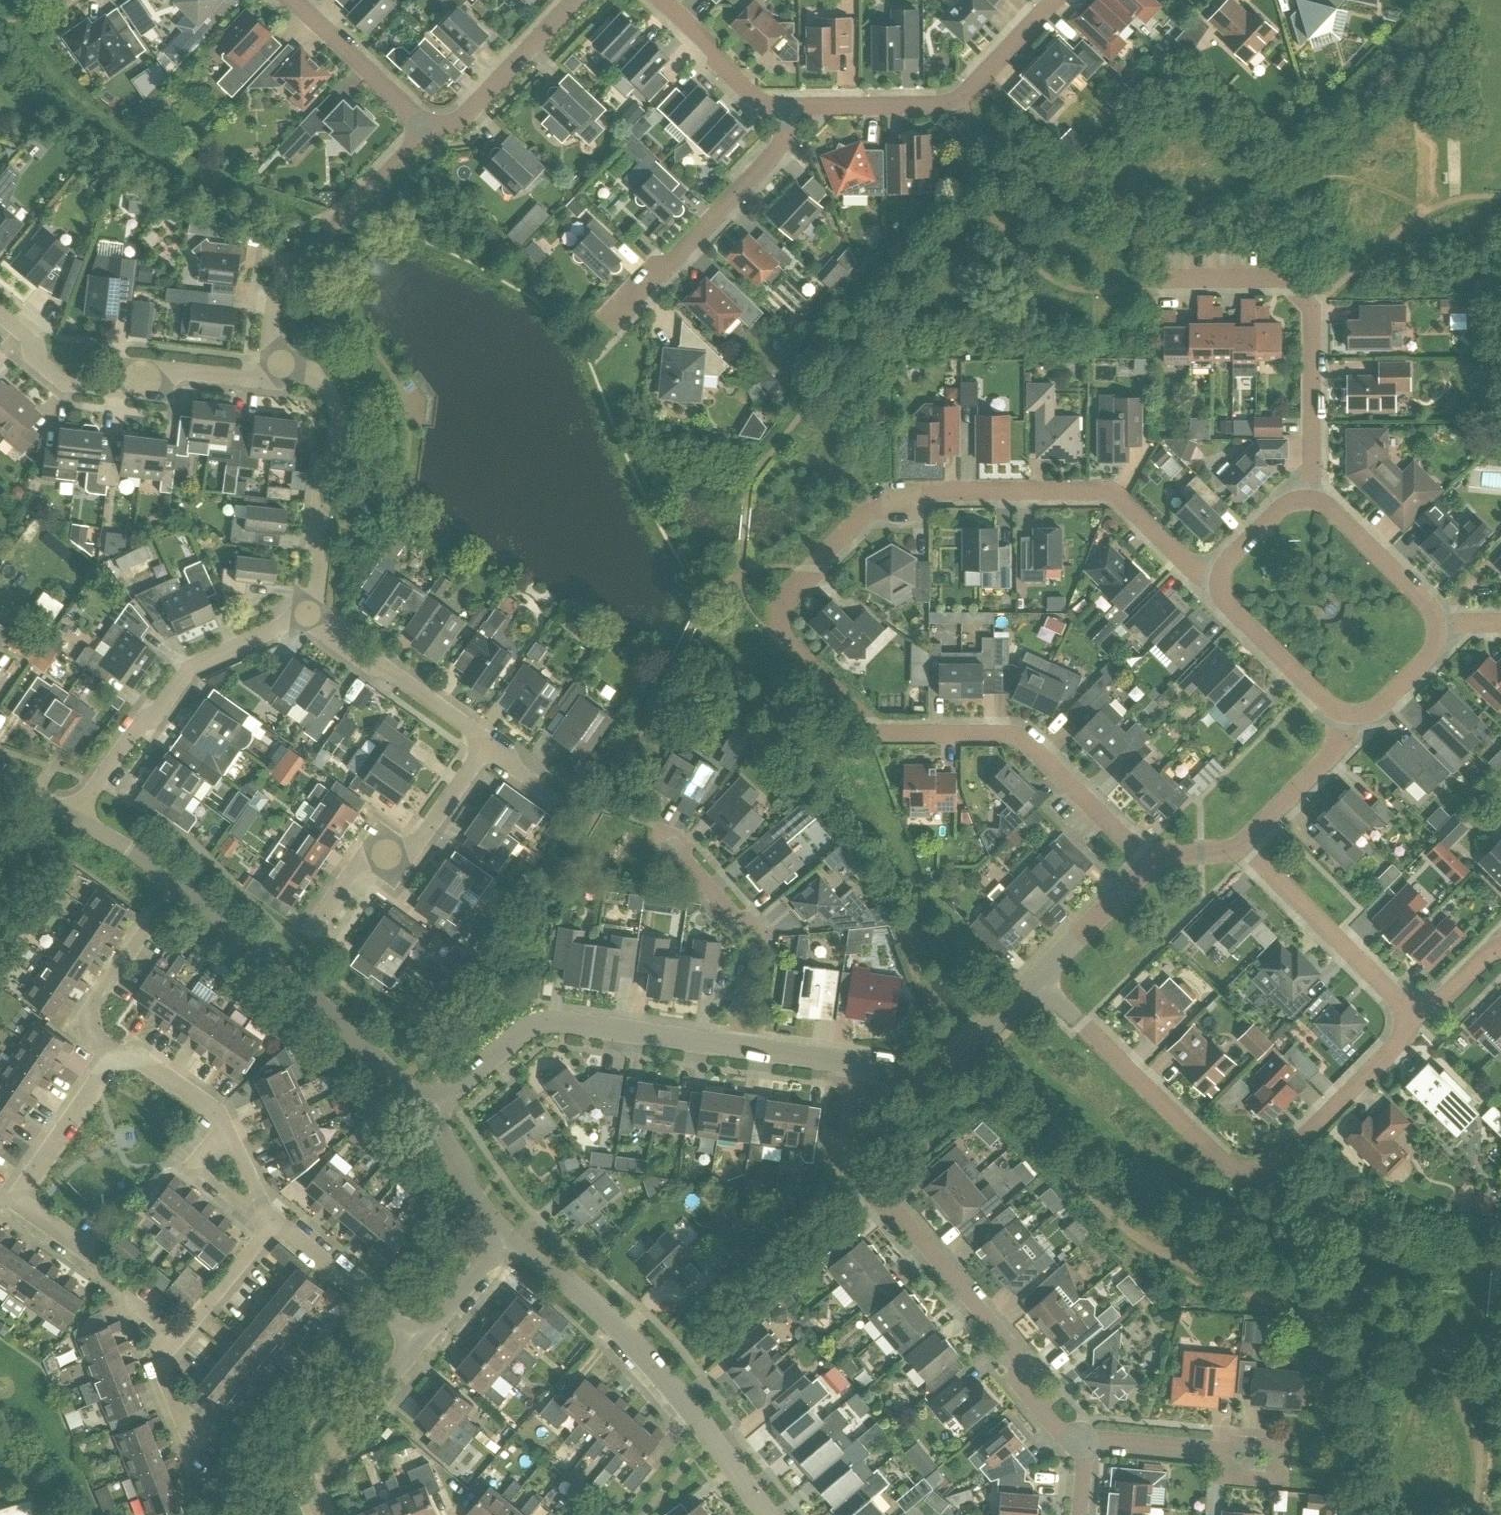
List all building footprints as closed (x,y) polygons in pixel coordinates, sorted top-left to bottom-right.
[(121,6),(142,36),(158,25),(140,0),(130,0),(121,6)] [(178,1),(198,21),(193,26),(202,35),(236,1),(235,0),(179,0),(178,1)] [(348,18),(357,27),(363,27),(367,32),(395,3),(392,0),(365,0),(350,15),(348,18)] [(993,9),(984,0),(961,0),(943,19),(964,40),(993,9)] [(1126,23),(1101,0),(1095,0),(1090,6),(1086,1),(1077,10),(1092,24),(1083,34),(1109,58),(1125,42),(1117,33),(1126,23)] [(1126,23),(1136,13),(1144,21),(1160,4),(1155,0),(1101,0),(1126,23)] [(1239,10),(1241,8),(1233,0),(1227,0),(1209,19),(1228,37),(1225,41),(1245,60),(1274,30),(1254,10),(1247,17),(1239,10)] [(1290,15),(1300,46),(1308,37),(1331,30),(1337,6),(1343,0),(1304,0),(1290,15)] [(774,22),(752,2),(732,24),(763,52),(782,32),(788,37),(794,32),(793,22),(774,22)] [(449,13),(431,32),(451,51),(459,43),(460,42),(471,53),(488,36),(459,9),(456,5),(451,10),(449,13)] [(873,26),(873,69),(901,68),(901,57),(917,57),(917,38),(917,10),(892,10),(892,26),(873,26)] [(232,98),(268,60),(259,51),(259,46),(271,34),(247,11),(217,42),(226,50),(222,54),(222,59),(232,68),(217,83),(232,98)] [(92,25),(84,13),(60,30),(80,61),(86,69),(98,60),(110,78),(138,58),(137,57),(146,50),(129,25),(118,33),(106,16),(92,25)] [(623,70),(640,52),(629,42),(640,30),(622,14),(612,24),(609,21),(598,33),(601,36),(594,43),(599,47),(599,53),(620,73),(621,74),(623,71),(623,70)] [(1191,54),(1211,26),(1198,14),(1175,39),(1191,54)] [(808,69),(837,69),(836,47),(849,47),(849,18),(829,18),(829,27),(808,27),(808,69)] [(1042,57),(1068,82),(1078,71),(1086,80),(1105,60),(1088,44),(1079,53),(1058,34),(1046,46),(1049,49),(1042,57)] [(419,87),(422,84),(433,94),(449,76),(437,65),(446,57),(425,37),(410,53),(403,46),(394,48),(387,56),(401,69),(404,66),(410,73),(408,76),(419,87)] [(623,70),(623,71),(624,71),(628,75),(628,80),(650,101),(669,80),(658,69),(669,58),(651,41),(640,53),(640,52),(623,70)] [(782,61),(798,61),(798,45),(789,45),(778,57),(782,61)] [(329,75),(302,49),(281,72),(271,62),(248,87),(248,88),(282,87),(285,84),(295,94),(293,97),(303,107),(314,96),(311,93),(329,75)] [(1057,93),(1068,82),(1042,57),(1034,65),(1031,62),(1020,74),(1040,94),(1029,105),(1047,122),(1066,102),(1057,93)] [(560,88),(559,88),(558,87),(557,86),(555,86),(553,86),(552,87),(551,88),(550,88),(548,90),(548,91),(548,92),(548,94),(548,95),(548,97),(549,98),(550,99),(544,105),(551,112),(541,123),(563,144),(578,128),(583,128),(592,118),(595,121),(607,109),(583,87),(572,98),(560,88)] [(705,114),(706,115),(716,103),(699,87),(688,98),(676,87),(657,108),(679,128),(684,128),(689,132),(705,115),(705,114)] [(354,111),(344,101),(326,120),(336,130),(332,134),(352,152),(354,149),(357,151),(365,142),(363,140),(377,125),(372,120),(374,118),(365,109),(363,112),(358,107),(354,111)] [(645,112),(635,103),(619,120),(628,129),(645,112)] [(705,114),(705,115),(689,132),(686,135),(687,136),(708,156),(713,155),(718,160),(725,153),(727,155),(738,144),(736,141),(746,131),(728,114),(717,126),(706,115),(705,114)] [(290,160),(312,137),(300,125),(278,148),(290,160)] [(1075,157),(1088,143),(1071,127),(1058,141),(1075,157)] [(929,135),(919,135),(914,133),(909,133),(905,136),(902,136),(902,143),(888,143),(888,165),(889,192),(914,191),(914,178),(916,176),(930,175),(929,135)] [(637,193),(638,194),(637,195),(637,197),(636,198),(636,199),(637,201),(637,202),(638,203),(639,204),(640,205),(641,206),(643,206),(644,206),(646,205),(647,205),(648,204),(666,221),(672,214),(673,215),(674,216),(676,216),(677,216),(679,216),(680,216),(681,215),(682,214),(683,213),(684,212),(684,210),(684,209),(684,207),(684,206),(683,205),(682,204),(682,203),(671,192),(680,183),(657,160),(658,159),(633,134),(621,146),(639,163),(646,170),(652,176),(637,193)] [(863,150),(860,143),(823,157),(837,193),(842,191),(843,195),(884,195),(884,149),(863,150)] [(502,149),(502,148),(501,148),(499,147),(497,147),(496,147),(495,147),(494,148),(493,148),(491,150),(491,151),(490,152),(490,153),(490,154),(490,156),(491,158),(491,159),(492,160),(486,166),(504,183),(503,185),(502,186),(502,188),(502,189),(503,190),(503,191),(503,192),(504,193),(506,194),(507,195),(509,195),(511,195),(512,195),(513,194),(515,193),(520,189),(526,189),(546,167),(525,147),(514,159),(503,148),(502,149)] [(20,222),(14,217),(20,209),(9,200),(20,174),(9,165),(0,175),(0,246),(20,222)] [(792,238),(821,207),(797,184),(768,215),(792,238)] [(566,206),(578,218),(588,208),(575,196),(566,206)] [(142,199),(128,197),(126,214),(140,215),(142,199)] [(517,244),(520,247),(536,231),(522,218),(507,234),(512,238),(517,244)] [(620,261),(620,260),(608,249),(617,240),(593,218),(585,227),(588,230),(579,240),(579,245),(574,250),(575,250),(574,251),(574,253),(573,254),(573,255),(573,257),(574,258),(574,259),(575,260),(576,262),(577,262),(579,263),(580,263),(581,263),(582,262),(584,262),(585,261),(586,260),(604,277),(610,271),(611,272),(612,273),(614,273),(615,273),(617,273),(618,272),(620,271),(621,270),(621,269),(622,268),(622,266),(622,264),(621,263),(621,262),(620,261)] [(66,302),(82,260),(63,253),(67,248),(42,227),(10,266),(35,287),(37,285),(51,293),(49,295),(66,302)] [(769,256),(748,236),(728,257),(757,284),(763,278),(773,289),(787,274),(782,270),(792,259),(778,246),(769,256)] [(235,286),(238,256),(230,255),(231,244),(208,242),(205,238),(191,250),(199,260),(197,282),(235,286)] [(529,254),(538,245),(533,240),(524,249),(529,254)] [(128,299),(133,260),(96,256),(89,275),(84,315),(114,318),(117,298),(128,299)] [(833,290),(849,272),(837,261),(821,279),(833,290)] [(151,284),(153,264),(139,263),(137,283),(151,284)] [(718,291),(706,279),(685,301),(695,311),(696,314),(701,320),(704,320),(719,334),(737,315),(750,327),(764,312),(731,282),(723,291),(718,291)] [(232,309),(231,309),(206,306),(207,292),(165,287),(164,301),(184,304),(180,333),(187,334),(229,339),(232,309)] [(1190,362),(1190,368),(1212,368),(1212,358),(1212,306),(1213,306),(1213,295),(1197,295),(1197,325),(1190,325),(1190,329),(1190,362)] [(1255,358),(1255,306),(1256,299),(1241,299),(1241,328),(1234,328),(1234,325),(1233,358),(1233,362),(1256,362),(1256,358),(1255,358)] [(1223,325),(1223,306),(1213,306),(1212,306),(1212,358),(1233,358),(1234,325),(1223,325)] [(1255,358),(1256,358),(1281,358),(1281,325),(1266,325),(1266,306),(1255,306),(1255,358)] [(1348,349),(1391,349),(1391,348),(1404,347),(1404,329),(1405,329),(1405,306),(1360,306),(1360,320),(1348,320),(1348,349)] [(1190,329),(1176,329),(1176,310),(1161,310),(1161,332),(1164,333),(1164,362),(1190,362),(1190,329)] [(729,364),(691,329),(682,338),(682,345),(675,350),(666,349),(663,381),(668,382),(666,398),(700,401),(702,374),(718,376),(729,364)] [(1411,391),(1411,361),(1378,362),(1378,377),(1347,377),(1348,410),(1395,410),(1395,391),(1411,391)] [(779,401),(789,390),(768,370),(758,381),(779,401)] [(21,395),(8,384),(7,386),(0,381),(0,419),(21,395)] [(961,406),(978,406),(978,382),(960,382),(961,406)] [(1055,417),(1054,383),(1026,382),(1026,410),(1040,410),(1040,417),(1040,456),(1064,455),(1064,462),(1081,461),(1081,442),(1078,442),(1078,417),(1055,417)] [(958,387),(946,387),(947,398),(958,398),(958,387)] [(0,419),(0,432),(4,436),(2,439),(21,455),(38,434),(29,426),(39,413),(33,408),(35,406),(21,395),(0,419)] [(1141,445),(1141,398),(1115,398),(1115,420),(1099,420),(1099,460),(1127,461),(1127,445),(1141,445)] [(196,442),(209,443),(213,403),(192,401),(188,435),(177,434),(176,445),(175,455),(187,456),(188,447),(190,447),(196,443),(196,442)] [(763,411),(768,418),(777,417),(779,408),(774,401),(765,403),(763,411)] [(938,406),(937,402),(924,403),(913,414),(913,428),(916,428),(916,461),(945,461),(945,455),(959,455),(959,405),(938,406)] [(232,425),(234,406),(213,403),(209,443),(207,459),(226,462),(225,465),(237,466),(242,427),(232,425)] [(761,440),(767,427),(754,410),(739,435),(761,440)] [(270,458),(274,418),(253,416),(252,428),(242,427),(237,466),(257,469),(258,457),(270,458)] [(977,461),(1008,461),(1008,416),(977,416),(977,461)] [(1254,437),(1282,437),(1282,417),(1254,416),(1254,437)] [(274,418),(270,458),(280,459),(279,469),(294,471),(295,457),(291,456),(295,421),(274,418)] [(1191,439),(1205,439),(1204,419),(1191,420),(1191,439)] [(1232,419),(1220,419),(1220,433),(1232,432),(1232,419)] [(80,430),(81,426),(77,422),(66,421),(62,424),(62,428),(59,428),(56,449),(43,448),(40,479),(53,481),(53,478),(75,481),(76,470),(80,430)] [(106,485),(108,463),(97,462),(100,433),(98,432),(99,428),(96,424),(84,423),(81,426),(80,430),(76,470),(86,471),(84,488),(87,493),(105,495),(106,485)] [(1402,476),(1385,459),(1385,431),(1349,431),(1349,474),(1402,527),(1439,490),(1413,464),(1402,476)] [(119,475),(139,477),(144,438),(123,435),(120,464),(108,463),(106,485),(118,487),(119,475)] [(144,438),(139,477),(160,480),(159,492),(171,493),(173,470),(162,468),(165,440),(144,438)] [(1288,458),(1288,439),(1259,438),(1220,478),(1243,501),(1273,470),(1262,460),(1264,458),(1288,458)] [(1158,468),(1172,455),(1164,447),(1150,459),(1158,468)] [(236,475),(237,466),(225,465),(224,473),(236,475)] [(1203,539),(1223,520),(1211,509),(1221,499),(1197,475),(1180,491),(1189,501),(1177,513),(1203,539)] [(246,481),(236,480),(235,494),(244,495),(246,481)] [(289,501),(290,488),(267,486),(265,498),(289,501)] [(265,508),(266,498),(249,496),(248,506),(246,505),(244,519),(232,517),(229,540),(255,543),(256,531),(283,534),(286,510),(265,508)] [(1459,526),(1445,512),(1449,509),(1438,498),(1416,521),(1430,535),(1420,545),(1449,575),(1478,546),(1492,531),(1473,512),(1459,526)] [(92,556),(92,554),(94,543),(86,542),(88,526),(71,523),(69,540),(92,556)] [(1010,588),(1010,547),(996,547),(996,528),(964,528),(964,569),(982,569),(982,588),(1010,588)] [(1021,581),(1045,581),(1045,567),(1061,567),(1061,528),(1035,528),(1035,536),(1021,537),(1021,581)] [(416,611),(428,593),(409,579),(395,578),(394,577),(395,559),(405,545),(396,538),(361,587),(373,595),(363,609),(386,625),(396,611),(416,611)] [(929,601),(929,561),(915,561),(915,559),(892,545),(868,559),(868,586),(892,600),(910,589),(917,601),(929,601)] [(1131,561),(1128,564),(1110,546),(1087,569),(1105,587),(1102,590),(1121,609),(1149,580),(1131,561)] [(120,571),(131,566),(125,554),(114,559),(120,571)] [(273,584),(275,560),(236,556),(234,569),(222,568),(220,592),(245,594),(246,581),(273,584)] [(178,589),(195,625),(214,617),(205,597),(215,593),(201,560),(184,567),(183,571),(189,584),(179,589),(178,589)] [(431,588),(442,595),(452,581),(442,574),(431,588)] [(178,589),(179,589),(174,577),(144,590),(144,591),(134,595),(154,621),(167,615),(175,634),(195,625),(178,589)] [(1156,643),(1184,615),(1159,590),(1125,624),(1134,633),(1140,627),(1156,643)] [(62,620),(71,605),(50,593),(41,607),(62,620)] [(450,651),(461,635),(456,632),(464,620),(441,605),(428,595),(404,629),(418,638),(414,645),(436,660),(445,647),(450,651)] [(853,621),(832,600),(809,623),(840,654),(843,651),(850,658),(866,658),(866,647),(885,629),(865,610),(853,621)] [(143,670),(155,653),(140,642),(143,639),(140,636),(148,626),(131,605),(128,602),(101,640),(110,647),(110,648),(143,670)] [(489,640),(507,615),(496,607),(486,621),(485,621),(459,657),(470,665),(461,678),(484,694),(512,656),(489,640)] [(946,623),(946,612),(930,612),(930,623),(946,623)] [(978,623),(978,612),(962,612),(962,623),(978,623)] [(1099,645),(1116,627),(1103,613),(1085,631),(1099,645)] [(1184,615),(1156,643),(1182,669),(1210,640),(1184,615)] [(30,663),(43,644),(40,642),(43,637),(21,622),(6,645),(28,660),(27,661),(30,663)] [(64,641),(53,634),(46,645),(57,652),(64,641)] [(995,669),(994,637),(983,637),(982,652),(962,652),(962,697),(984,697),(984,693),(994,693),(995,669)] [(1009,669),(1009,637),(994,637),(995,669),(994,693),(1009,693),(1009,669)] [(929,662),(929,653),(912,641),(912,661),(929,662)] [(962,697),(962,652),(941,651),(941,643),(929,643),(929,653),(929,662),(929,669),(939,669),(939,697),(962,697)] [(43,672),(55,653),(43,644),(30,663),(43,672)] [(143,670),(110,648),(104,657),(89,646),(85,647),(75,661),(106,683),(112,675),(131,688),(143,670)] [(1216,703),(1244,674),(1216,646),(1179,683),(1190,693),(1198,685),(1216,703)] [(1033,706),(1053,662),(1027,650),(1016,677),(1020,679),(1012,696),(1033,706)] [(297,700),(318,670),(317,669),(315,672),(316,665),(305,658),(300,661),(294,657),(279,680),(267,671),(242,683),(273,704),(281,694),(295,704),(297,701),(297,700)] [(1494,664),(1488,658),(1468,679),(1498,708),(1500,705),(1500,657),(1494,664)] [(1067,699),(1070,698),(1074,696),(1075,693),(1082,676),(1053,662),(1033,706),(1053,715),(1060,699),(1062,699),(1067,699)] [(532,728),(559,690),(524,665),(510,686),(522,694),(509,712),(532,728)] [(297,700),(297,701),(310,709),(300,723),(307,728),(304,732),(317,741),(344,702),(333,694),(340,684),(335,681),(337,675),(326,667),(320,671),(318,670),(297,700)] [(1244,674),(1216,703),(1233,720),(1225,729),(1235,739),(1272,702),(1244,674)] [(41,733),(68,692),(53,682),(51,685),(37,675),(24,694),(34,701),(22,719),(41,733)] [(595,710),(582,700),(587,693),(586,685),(580,681),(560,709),(571,716),(557,736),(583,754),(608,719),(610,716),(597,706),(595,710)] [(1072,723),(1104,691),(1095,682),(1063,714),(1072,723)] [(352,704),(361,711),(374,693),(365,686),(352,704)] [(1150,693),(1155,699),(1163,691),(1157,686),(1150,693)] [(1439,719),(1428,729),(1441,742),(1435,747),(1457,768),(1473,753),(1471,751),(1481,740),(1469,730),(1479,720),(1447,690),(1429,709),(1439,719)] [(1117,725),(1124,717),(1109,702),(1112,699),(1104,691),(1072,723),(1080,730),(1074,736),(1089,752),(1117,725)] [(68,692),(41,733),(59,745),(72,727),(82,735),(83,733),(91,738),(98,726),(90,721),(96,712),(68,692)] [(195,715),(241,748),(246,747),(249,745),(252,741),(253,737),(253,731),(244,724),(251,715),(235,703),(227,714),(206,699),(195,715)] [(241,748),(195,715),(183,732),(204,747),(197,757),(212,769),(222,776),(231,764),(241,748)] [(358,725),(345,716),(336,730),(344,736),(349,739),(358,725)] [(409,782),(422,764),(406,753),(413,744),(383,722),(371,739),(386,749),(378,760),(409,782)] [(1130,738),(1117,725),(1089,752),(1105,767),(1111,761),(1119,768),(1144,742),(1150,737),(1140,727),(1130,738)] [(334,743),(340,742),(344,736),(336,730),(335,730),(328,739),(334,743)] [(1447,772),(1411,736),(1401,746),(1397,742),(1377,761),(1404,788),(1414,778),(1428,792),(1447,772)] [(1152,750),(1144,742),(1119,768),(1126,775),(1119,782),(1135,797),(1163,769),(1162,769),(1158,773),(1144,759),(1152,750)] [(294,779),(306,761),(291,750),(278,767),(294,779)] [(730,769),(738,757),(726,750),(725,751),(719,762),(730,769)] [(700,799),(718,770),(687,752),(670,756),(652,786),(675,800),(680,792),(686,790),(700,799)] [(212,769),(197,757),(189,768),(168,753),(157,768),(194,794),(205,779),(213,785),(216,785),(222,776),(212,769)] [(370,797),(377,787),(398,802),(411,784),(409,783),(409,782),(378,760),(371,755),(358,773),(351,783),(370,797)] [(1218,762),(1204,778),(1214,787),(1228,771),(1218,762)] [(956,811),(956,773),(936,773),(936,765),(904,765),(904,794),(910,794),(910,805),(929,805),(929,811),(956,811)] [(1005,840),(1037,807),(1028,798),(1034,792),(1007,765),(988,784),(1009,805),(1000,813),(999,827),(988,827),(981,834),(990,855),(1005,840)] [(271,771),(266,767),(262,774),(267,777),(271,771)] [(185,807),(194,794),(157,768),(145,785),(145,786),(137,796),(188,832),(197,820),(196,815),(185,807)] [(1163,769),(1135,797),(1151,813),(1157,806),(1168,817),(1189,796),(1185,793),(1188,790),(1192,794),(1194,791),(1198,795),(1203,789),(1188,774),(1178,784),(1163,769)] [(733,847),(762,817),(749,805),(758,795),(741,778),(708,813),(718,822),(713,828),(733,847)] [(317,809),(346,830),(359,812),(345,802),(352,791),(337,781),(331,789),(319,781),(307,797),(319,806),(317,809)] [(260,787),(253,782),(243,788),(253,795),(260,787)] [(479,814),(519,843),(520,841),(508,832),(514,823),(527,832),(533,822),(537,825),(546,812),(505,782),(495,795),(494,794),(479,814)] [(260,812),(270,798),(258,789),(249,803),(257,810),(260,812)] [(1334,805),(1361,831),(1366,826),(1385,827),(1395,816),(1378,799),(1370,808),(1350,789),(1334,805)] [(231,802),(242,810),(250,799),(239,791),(231,802)] [(346,830),(317,809),(305,800),(296,812),(297,817),(306,824),(304,827),(294,821),(287,831),(320,854),(327,844),(333,849),(346,830)] [(249,823),(257,810),(249,803),(240,816),(249,823)] [(1360,832),(1361,831),(1334,805),(1317,823),(1323,829),(1314,837),(1346,869),(1362,853),(1352,843),(1361,833),(1360,832)] [(962,808),(961,823),(973,823),(968,808),(962,808)] [(1449,849),(1470,828),(1454,813),(1433,834),(1449,849)] [(513,851),(519,843),(479,814),(466,833),(485,847),(478,857),(499,871),(513,851)] [(767,892),(802,863),(786,843),(798,833),(785,817),(751,846),(759,855),(746,867),(767,892)] [(313,864),(320,854),(287,831),(279,842),(289,849),(277,866),(306,887),(319,869),(313,864)] [(1072,887),(1086,873),(1085,872),(1094,863),(1063,832),(1040,855),(1072,887)] [(1478,862),(1500,885),(1500,839),(1478,862)] [(1440,842),(1428,854),(1442,869),(1454,856),(1440,842)] [(1057,902),(1072,887),(1040,855),(1017,879),(1048,910),(1057,901),(1057,902)] [(434,879),(460,898),(468,888),(480,897),(494,877),(474,863),(467,873),(448,859),(434,879)] [(1383,874),(1392,883),(1401,874),(1392,865),(1383,874)] [(293,906),(306,887),(277,866),(264,885),(253,878),(246,889),(270,907),(278,896),(293,906)] [(63,873),(61,871),(54,881),(56,883),(65,888),(72,878),(63,873)] [(874,926),(891,925),(882,903),(869,908),(852,887),(839,899),(819,876),(813,881),(811,879),(796,891),(798,894),(791,900),(796,906),(794,909),(804,921),(816,910),(825,920),(826,920),(835,930),(848,929),(874,926)] [(454,907),(460,898),(434,879),(420,899),(439,912),(432,922),(452,936),(466,917),(454,907)] [(1039,919),(1048,910),(1017,879),(994,902),(1026,934),(1039,920),(1039,919)] [(1393,902),(1375,920),(1384,928),(1382,930),(1399,948),(1402,945),(1402,944),(1424,921),(1414,911),(1425,901),(1409,885),(1393,902)] [(116,926),(117,925),(124,915),(134,921),(139,914),(129,907),(129,908),(101,888),(88,907),(116,926)] [(1262,917),(1241,896),(1231,907),(1220,897),(1185,931),(1206,951),(1219,938),(1230,949),(1262,917)] [(1011,948),(1026,934),(994,902),(970,926),(1001,957),(1010,948),(1011,948)] [(117,925),(116,926),(88,907),(76,925),(104,944),(105,943),(112,932),(121,939),(126,932),(117,925)] [(373,934),(405,956),(412,946),(423,953),(435,935),(409,916),(402,926),(386,915),(373,934)] [(1424,921),(1402,944),(1402,945),(1419,961),(1421,958),(1430,966),(1463,933),(1447,918),(1437,928),(1427,918),(1424,921)] [(105,943),(104,944),(76,925),(63,943),(91,962),(92,960),(99,950),(109,957),(114,949),(105,943)] [(872,945),(874,926),(848,929),(849,929),(845,955),(863,953),(862,946),(872,945)] [(596,945),(580,943),(582,931),(559,928),(553,966),(566,968),(564,982),(590,986),(596,945)] [(392,974),(405,956),(373,934),(360,952),(370,959),(363,969),(391,989),(398,979),(392,974)] [(808,949),(809,944),(808,944),(810,934),(799,934),(796,960),(806,962),(808,949)] [(1182,934),(1173,943),(1181,950),(1190,942),(1182,934)] [(596,945),(590,986),(616,990),(618,975),(631,977),(636,939),(613,935),(611,947),(596,945)] [(678,958),(665,956),(668,939),(644,936),(639,970),(650,972),(647,994),(673,998),(674,994),(673,994),(678,958)] [(673,994),(674,994),(699,998),(702,976),(714,977),(718,943),(695,939),(692,956),(678,954),(678,958),(673,994)] [(92,960),(91,962),(63,943),(52,959),(80,978),(87,968),(97,975),(102,967),(92,960)] [(1293,958),(1281,946),(1260,967),(1279,986),(1269,996),(1291,1018),(1311,998),(1303,990),(1319,974),(1298,952),(1293,958)] [(210,949),(202,968),(211,973),(220,954),(210,949)] [(174,978),(187,959),(179,954),(167,973),(155,965),(135,994),(148,1003),(141,1014),(148,1019),(155,1008),(154,1007),(174,978)] [(89,985),(80,978),(52,959),(40,977),(68,996),(75,986),(84,992),(89,985)] [(834,1000),(839,971),(805,966),(804,971),(786,969),(780,1008),(798,1010),(797,1015),(818,1019),(821,998),(834,1000)] [(908,1016),(910,998),(898,996),(900,976),(870,971),(870,969),(855,967),(847,1017),(864,1019),(865,1010),(876,1012),(874,1027),(893,1030),(894,1018),(908,1016)] [(1220,973),(1212,980),(1220,987),(1227,980),(1220,973)] [(68,996),(40,977),(26,996),(55,1015),(63,1004),(72,1010),(77,1002),(68,996)] [(1178,985),(1170,977),(1158,988),(1155,985),(1148,992),(1139,983),(1124,998),(1133,1007),(1126,1015),(1156,1045),(1185,1015),(1182,1012),(1194,1001),(1192,1000),(1196,996),(1182,982),(1178,985)] [(171,1019),(191,990),(174,978),(154,1007),(155,1008),(166,1016),(159,1026),(165,1031),(172,1020),(171,1019)] [(1348,1008),(1327,988),(1304,1011),(1325,1032),(1321,1035),(1332,1046),(1336,1042),(1341,1048),(1348,1041),(1351,1043),(1363,1032),(1359,1029),(1367,1021),(1351,1005),(1348,1008)] [(189,1032),(209,1002),(191,990),(171,1019),(172,1020),(173,1020),(184,1028),(177,1038),(184,1042),(190,1033),(189,1032)] [(1469,1027),(1479,1037),(1479,1038),(1497,1055),(1499,1053),(1500,1051),(1500,996),(1469,1027)] [(207,1044),(227,1015),(209,1002),(189,1032),(190,1033),(191,1033),(202,1040),(195,1049),(202,1054),(209,1045),(207,1044)] [(225,1056),(245,1027),(227,1015),(207,1044),(209,1045),(219,1052),(213,1061),(220,1066),(226,1057),(225,1056)] [(53,1061),(54,1059),(61,1048),(71,1055),(76,1047),(66,1041),(66,1042),(37,1022),(24,1041),(53,1061)] [(1257,1060),(1274,1043),(1254,1022),(1237,1039),(1257,1060)] [(1211,1044),(1192,1025),(1167,1050),(1186,1069),(1183,1072),(1204,1093),(1234,1063),(1213,1042),(1211,1044)] [(225,1056),(226,1057),(237,1065),(231,1074),(238,1079),(244,1069),(243,1069),(263,1040),(245,1027),(225,1056)] [(54,1059),(53,1061),(24,1041),(12,1059),(41,1079),(42,1077),(49,1066),(58,1073),(63,1065),(54,1059)] [(1309,1080),(1321,1069),(1295,1044),(1283,1056),(1309,1080)] [(268,1101),(301,1086),(291,1066),(283,1070),(276,1054),(257,1071),(261,1080),(258,1081),(265,1095),(253,1102),(257,1110),(269,1104),(268,1101)] [(1268,1122),(1294,1096),(1282,1084),(1294,1072),(1277,1054),(1258,1073),(1267,1082),(1248,1101),(1253,1106),(1253,1116),(1262,1115),(1268,1122)] [(41,1079),(12,1059),(0,1076),(0,1077),(29,1096),(30,1094),(37,1084),(46,1090),(51,1083),(42,1077),(41,1079)] [(1442,1076),(1428,1062),(1411,1080),(1462,1130),(1479,1113),(1468,1102),(1473,1097),(1447,1071),(1442,1076)] [(584,1082),(577,1081),(566,1067),(544,1084),(569,1118),(592,1101),(596,1108),(604,1109),(603,1113),(617,1115),(623,1075),(598,1071),(584,1082)] [(29,1096),(0,1077),(0,1103),(17,1114),(18,1112),(25,1102),(34,1108),(39,1100),(30,1094),(29,1096)] [(1242,1096),(1245,1093),(1245,1087),(1237,1079),(1231,1085),(1242,1096)] [(652,1129),(658,1084),(639,1081),(636,1096),(624,1095),(619,1133),(629,1135),(635,1126),(652,1129)] [(688,1109),(675,1107),(678,1087),(658,1084),(652,1129),(684,1133),(688,1109)] [(277,1120),(310,1105),(301,1086),(268,1101),(269,1104),(274,1115),(262,1121),(266,1129),(278,1123),(277,1120)] [(717,1138),(723,1093),(703,1091),(700,1111),(688,1109),(684,1133),(717,1138)] [(749,1143),(750,1133),(751,1129),(738,1127),(743,1096),(723,1093),(717,1138),(736,1141),(749,1143)] [(556,1123),(536,1098),(525,1106),(519,1098),(488,1121),(506,1145),(513,1155),(528,1144),(524,1131),(530,1128),(537,1137),(556,1123)] [(751,1143),(748,1158),(761,1160),(761,1157),(763,1145),(781,1147),(787,1103),(768,1100),(763,1134),(750,1133),(749,1143),(751,1143)] [(1411,1122),(1391,1102),(1373,1120),(1369,1117),(1347,1139),(1375,1167),(1377,1165),(1388,1176),(1407,1157),(1396,1146),(1397,1145),(1393,1140),(1411,1122)] [(17,1114),(0,1103),(0,1129),(4,1132),(6,1130),(13,1120),(21,1126),(27,1118),(18,1112),(17,1114)] [(787,1103),(781,1147),(801,1150),(800,1155),(805,1162),(813,1163),(818,1128),(804,1125),(807,1105),(787,1103)] [(286,1140),(319,1124),(310,1105),(277,1120),(278,1123),(284,1134),(271,1140),(275,1149),(288,1143),(286,1140)] [(1493,1105),(1482,1117),(1500,1136),(1500,1112),(1493,1105)] [(990,1145),(999,1135),(983,1120),(974,1129),(990,1145)] [(286,1140),(288,1143),(293,1154),(282,1159),(292,1182),(320,1159),(316,1150),(328,1144),(319,1124),(286,1140)] [(4,1132),(0,1129),(0,1139),(1,1138),(9,1143),(14,1136),(6,1130),(4,1132)] [(378,1161),(388,1148),(378,1141),(368,1154),(378,1161)] [(969,1181),(960,1170),(971,1161),(957,1145),(930,1167),(939,1176),(924,1188),(939,1206),(969,1181)] [(576,1155),(559,1160),(562,1172),(579,1167),(576,1155)] [(325,1204),(347,1176),(331,1163),(308,1190),(320,1200),(313,1208),(320,1213),(326,1205),(325,1204)] [(578,1227),(587,1219),(590,1223),(602,1213),(599,1210),(607,1202),(622,1190),(611,1177),(609,1175),(604,1169),(590,1167),(582,1174),(582,1173),(571,1182),(580,1193),(562,1209),(578,1227)] [(341,1217),(363,1190),(347,1176),(325,1204),(326,1205),(334,1212),(326,1221),(333,1227),(342,1218),(341,1217)] [(185,1198),(175,1190),(182,1182),(175,1177),(168,1185),(168,1186),(146,1212),(164,1226),(186,1200),(184,1199),(185,1198)] [(969,1181),(939,1206),(954,1225),(969,1212),(978,1222),(1004,1200),(989,1183),(979,1192),(969,1181)] [(201,1212),(192,1204),(199,1196),(191,1190),(185,1198),(184,1199),(186,1200),(164,1226),(180,1240),(202,1214),(201,1212)] [(357,1230),(380,1203),(363,1190),(341,1217),(342,1218),(351,1225),(343,1235),(350,1241),(358,1231),(357,1230)] [(1474,1195),(1473,1207),(1481,1215),(1493,1215),(1493,1204),(1486,1195),(1474,1195)] [(1059,1198),(1049,1207),(1054,1212),(1064,1204),(1059,1198)] [(373,1243),(396,1216),(380,1203),(357,1230),(358,1231),(368,1239),(359,1249),(367,1255),(375,1245),(373,1243)] [(195,1252),(217,1226),(208,1218),(215,1210),(208,1204),(201,1212),(202,1214),(180,1240),(195,1252)] [(993,1236),(976,1250),(990,1268),(1018,1244),(1019,1245),(1032,1233),(1018,1216),(1010,1206),(985,1226),(993,1236)] [(373,1243),(375,1245),(384,1253),(376,1263),(383,1269),(391,1259),(390,1258),(412,1230),(396,1216),(373,1243)] [(217,1226),(195,1252),(212,1267),(234,1240),(225,1232),(232,1224),(225,1218),(218,1226),(217,1226)] [(1088,1246),(1100,1235),(1085,1220),(1073,1232),(1088,1246)] [(11,1249),(1,1241),(7,1234),(0,1229),(0,1273),(15,1251),(11,1249)] [(695,1276),(702,1269),(688,1256),(689,1255),(667,1231),(635,1262),(657,1285),(669,1274),(683,1288),(695,1276)] [(132,1264),(143,1250),(121,1232),(110,1246),(132,1264)] [(840,1284),(879,1252),(872,1244),(866,1245),(862,1240),(847,1252),(839,1242),(820,1260),(828,1269),(840,1284)] [(29,1261),(19,1254),(25,1246),(17,1241),(11,1249),(15,1251),(0,1273),(0,1287),(11,1294),(33,1263),(29,1261)] [(1018,1244),(990,1268),(1005,1285),(1021,1271),(1030,1282),(1055,1261),(1046,1251),(1033,1261),(1019,1245),(1018,1244)] [(862,1308),(880,1293),(881,1292),(873,1282),(888,1270),(884,1265),(886,1260),(879,1252),(840,1284),(853,1299),(854,1299),(862,1308)] [(51,1275),(47,1273),(37,1266),(42,1258),(35,1253),(29,1261),(33,1263),(11,1294),(29,1307),(51,1275)] [(326,1289),(307,1275),(312,1269),(294,1255),(289,1260),(295,1268),(287,1279),(279,1272),(273,1280),(281,1286),(283,1284),(311,1307),(326,1289)] [(1079,1297),(1080,1297),(1066,1261),(1056,1270),(1035,1288),(1043,1298),(1027,1312),(1042,1329),(1079,1297)] [(68,1288),(65,1285),(55,1278),(60,1270),(53,1265),(47,1273),(51,1275),(29,1307),(46,1319),(68,1288)] [(189,1310),(201,1294),(179,1277),(167,1293),(189,1310)] [(68,1288),(46,1319),(65,1331),(87,1300),(73,1291),(78,1283),(70,1278),(65,1285),(68,1288)] [(298,1324),(311,1307),(283,1284),(281,1286),(273,1295),(265,1289),(259,1297),(267,1303),(270,1301),(298,1324)] [(882,1334),(920,1301),(914,1294),(908,1294),(904,1289),(888,1303),(880,1293),(862,1308),(870,1317),(869,1318),(882,1334)] [(538,1312),(518,1295),(512,1291),(505,1299),(511,1304),(503,1313),(497,1309),(496,1309),(528,1337),(546,1351),(552,1343),(536,1328),(544,1318),(561,1333),(569,1322),(546,1303),(538,1312)] [(790,1292),(782,1299),(788,1308),(797,1301),(790,1292)] [(1089,1298),(1080,1297),(1079,1297),(1042,1329),(1056,1346),(1076,1330),(1084,1341),(1104,1325),(1094,1315),(1096,1305),(1089,1298)] [(1145,1298),(1135,1306),(1143,1314),(1152,1306),(1145,1298)] [(284,1340),(298,1324),(270,1301),(267,1303),(259,1312),(251,1306),(246,1313),(254,1319),(256,1318),(273,1331),(284,1340)] [(921,1342),(913,1333),(929,1320),(925,1315),(927,1309),(920,1301),(882,1334),(895,1349),(896,1351),(897,1350),(903,1357),(921,1342)] [(520,1347),(528,1337),(496,1309),(489,1317),(495,1322),(487,1332),(481,1327),(481,1328),(513,1355),(530,1369),(537,1361),(520,1347)] [(806,1313),(798,1320),(807,1330),(815,1323),(806,1313)] [(92,1316),(74,1332),(77,1340),(79,1340),(98,1332),(92,1316)] [(284,1340),(273,1331),(256,1318),(254,1319),(246,1329),(238,1322),(232,1330),(240,1336),(242,1334),(270,1357),(284,1340)] [(1261,1343),(1263,1321),(1247,1319),(1245,1341),(1261,1343)] [(119,1347),(118,1344),(113,1333),(123,1329),(120,1321),(109,1325),(110,1327),(98,1332),(79,1340),(88,1360),(119,1347)] [(773,1363),(769,1359),(763,1352),(776,1342),(760,1323),(730,1349),(740,1360),(727,1371),(742,1389),(773,1363)] [(1092,1371),(1083,1378),(1107,1407),(1136,1383),(1128,1374),(1129,1365),(1121,1365),(1119,1363),(1122,1325),(1094,1349),(1092,1371)] [(504,1366),(513,1355),(481,1328),(474,1336),(480,1340),(472,1350),(466,1345),(465,1346),(498,1374),(515,1388),(520,1381),(521,1380),(504,1366)] [(921,1342),(903,1357),(904,1358),(905,1357),(925,1380),(925,1391),(933,1391),(963,1366),(955,1356),(958,1354),(945,1338),(942,1341),(934,1331),(921,1342)] [(257,1374),(270,1357),(242,1334),(240,1336),(232,1346),(224,1339),(218,1346),(226,1353),(229,1351),(257,1374)] [(128,1367),(126,1364),(122,1353),(131,1349),(128,1340),(118,1344),(119,1347),(88,1360),(96,1380),(128,1367)] [(489,1384),(498,1374),(465,1346),(458,1354),(465,1359),(456,1370),(482,1392),(483,1392),(499,1406),(506,1398),(489,1384)] [(243,1390),(257,1374),(229,1351),(226,1353),(219,1362),(210,1355),(204,1362),(212,1370),(215,1367),(243,1390)] [(1232,1395),(1235,1355),(1186,1351),(1184,1377),(1173,1375),(1170,1404),(1218,1408),(1219,1394),(1232,1395)] [(293,1373),(301,1364),(292,1356),(284,1366),(293,1373)] [(849,1377),(860,1369),(853,1359),(842,1368),(849,1377)] [(136,1386),(135,1384),(130,1372),(139,1369),(136,1360),(126,1364),(128,1367),(96,1380),(104,1399),(136,1386)] [(1241,1360),(1238,1393),(1252,1394),(1251,1402),(1263,1403),(1263,1405),(1289,1407),(1289,1405),(1299,1406),(1302,1374),(1255,1370),(1256,1361),(1241,1360)] [(778,1410),(781,1408),(810,1383),(794,1364),(782,1374),(773,1363),(742,1389),(757,1407),(767,1398),(778,1410)] [(229,1408),(243,1390),(215,1367),(212,1370),(205,1379),(196,1372),(190,1379),(199,1387),(201,1385),(229,1408)] [(291,1385),(281,1377),(273,1387),(282,1395),(291,1385)] [(432,1386),(438,1391),(430,1400),(430,1401),(457,1423),(456,1424),(473,1438),(480,1429),(463,1415),(473,1404),(446,1382),(445,1382),(439,1377),(432,1386)] [(569,1414),(579,1423),(604,1393),(605,1394),(610,1388),(601,1381),(597,1387),(585,1377),(568,1398),(559,1390),(539,1414),(557,1429),(569,1414)] [(792,1421),(775,1436),(787,1451),(790,1449),(805,1436),(822,1421),(821,1421),(810,1408),(829,1392),(816,1378),(810,1383),(781,1408),(792,1421)] [(136,1386),(104,1399),(112,1420),(110,1421),(113,1429),(150,1414),(146,1405),(144,1406),(138,1393),(147,1389),(144,1381),(135,1384),(136,1386)] [(968,1392),(958,1381),(930,1404),(946,1423),(955,1416),(964,1427),(995,1401),(979,1382),(968,1392)] [(846,1400),(853,1408),(863,1399),(857,1392),(846,1400)] [(615,1402),(605,1394),(604,1393),(579,1423),(580,1423),(568,1437),(576,1444),(587,1430),(597,1438),(622,1408),(623,1409),(628,1404),(620,1397),(615,1402)] [(430,1401),(430,1400),(424,1396),(417,1404),(423,1409),(414,1420),(434,1437),(426,1446),(449,1466),(464,1448),(448,1434),(456,1424),(457,1423),(430,1401)] [(268,1398),(262,1406),(269,1411),(275,1404),(268,1398)] [(606,1445),(615,1453),(640,1424),(641,1425),(647,1419),(639,1412),(633,1418),(623,1409),(622,1408),(597,1438),(598,1439),(586,1453),(594,1460),(606,1445)] [(842,1451),(831,1438),(849,1423),(836,1408),(821,1421),(822,1421),(805,1436),(816,1449),(801,1462),(813,1476),(825,1466),(842,1451)] [(158,1441),(157,1440),(153,1428),(161,1425),(158,1416),(147,1420),(148,1421),(117,1434),(125,1454),(158,1441)] [(248,1421),(244,1426),(240,1431),(249,1438),(257,1429),(248,1421)] [(1026,1470),(1026,1469),(1010,1451),(1022,1441),(1015,1434),(1016,1428),(1010,1422),(978,1448),(988,1460),(979,1467),(991,1481),(998,1479),(1026,1470)] [(651,1434),(641,1425),(640,1424),(615,1453),(616,1454),(605,1468),(612,1475),(624,1461),(634,1469),(622,1483),(633,1492),(653,1469),(642,1460),(659,1440),(660,1441),(665,1435),(657,1427),(651,1434)] [(379,1436),(385,1429),(381,1425),(374,1432),(379,1436)] [(166,1461),(165,1460),(161,1448),(170,1445),(166,1436),(157,1440),(158,1441),(125,1454),(133,1474),(166,1461)] [(821,1491),(821,1492),(833,1507),(845,1497),(845,1496),(862,1481),(871,1473),(860,1460),(869,1453),(862,1445),(856,1438),(842,1451),(825,1466),(836,1479),(821,1491)] [(929,1454),(917,1464),(925,1474),(938,1464),(929,1454)] [(174,1481),(173,1480),(169,1468),(178,1465),(174,1456),(165,1460),(166,1461),(133,1474),(141,1494),(174,1481)] [(425,1496),(441,1490),(429,1462),(408,1471),(416,1490),(403,1496),(400,1497),(408,1514),(433,1514),(425,1496)] [(883,1512),(871,1498),(889,1483),(877,1468),(871,1473),(862,1481),(845,1496),(845,1497),(856,1509),(849,1514),(880,1514),(883,1512)] [(1109,1491),(1108,1503),(1149,1507),(1149,1506),(1151,1483),(1152,1469),(1126,1468),(1125,1481),(1115,1480),(1115,1489),(1114,1492),(1109,1491)] [(1021,1514),(1041,1514),(1042,1510),(1037,1506),(1038,1494),(1033,1494),(1034,1486),(1030,1480),(1025,1480),(1026,1470),(998,1479),(997,1491),(1001,1492),(999,1513),(1021,1514)] [(174,1481),(141,1494),(149,1514),(182,1501),(177,1488),(185,1485),(182,1476),(173,1480),(174,1481)] [(381,1505),(380,1505),(384,1514),(408,1514),(400,1497),(403,1496),(395,1476),(386,1480),(394,1500),(381,1505)] [(905,1512),(934,1488),(924,1477),(896,1501),(905,1512)] [(466,1514),(498,1514),(507,1504),(523,1486),(515,1480),(499,1497),(488,1488),(467,1513),(467,1514),(466,1514)] [(371,1509),(359,1514),(352,1495),(339,1500),(345,1514),(384,1514),(380,1505),(381,1505),(373,1486),(363,1490),(371,1509)] [(1336,1495),(1308,1493),(1307,1509),(1319,1510),(1318,1514),(1334,1514),(1334,1511),(1335,1511),(1336,1495)] [(541,1502),(533,1495),(518,1513),(507,1504),(498,1514),(529,1514),(541,1502)] [(30,1499),(0,1508),(0,1514),(35,1514),(30,1499)] [(699,1503),(688,1511),(681,1502),(664,1514),(708,1514),(699,1503)] [(1107,1514),(1163,1514),(1164,1511),(1161,1507),(1149,1506),(1149,1507),(1108,1503),(1107,1514)]
